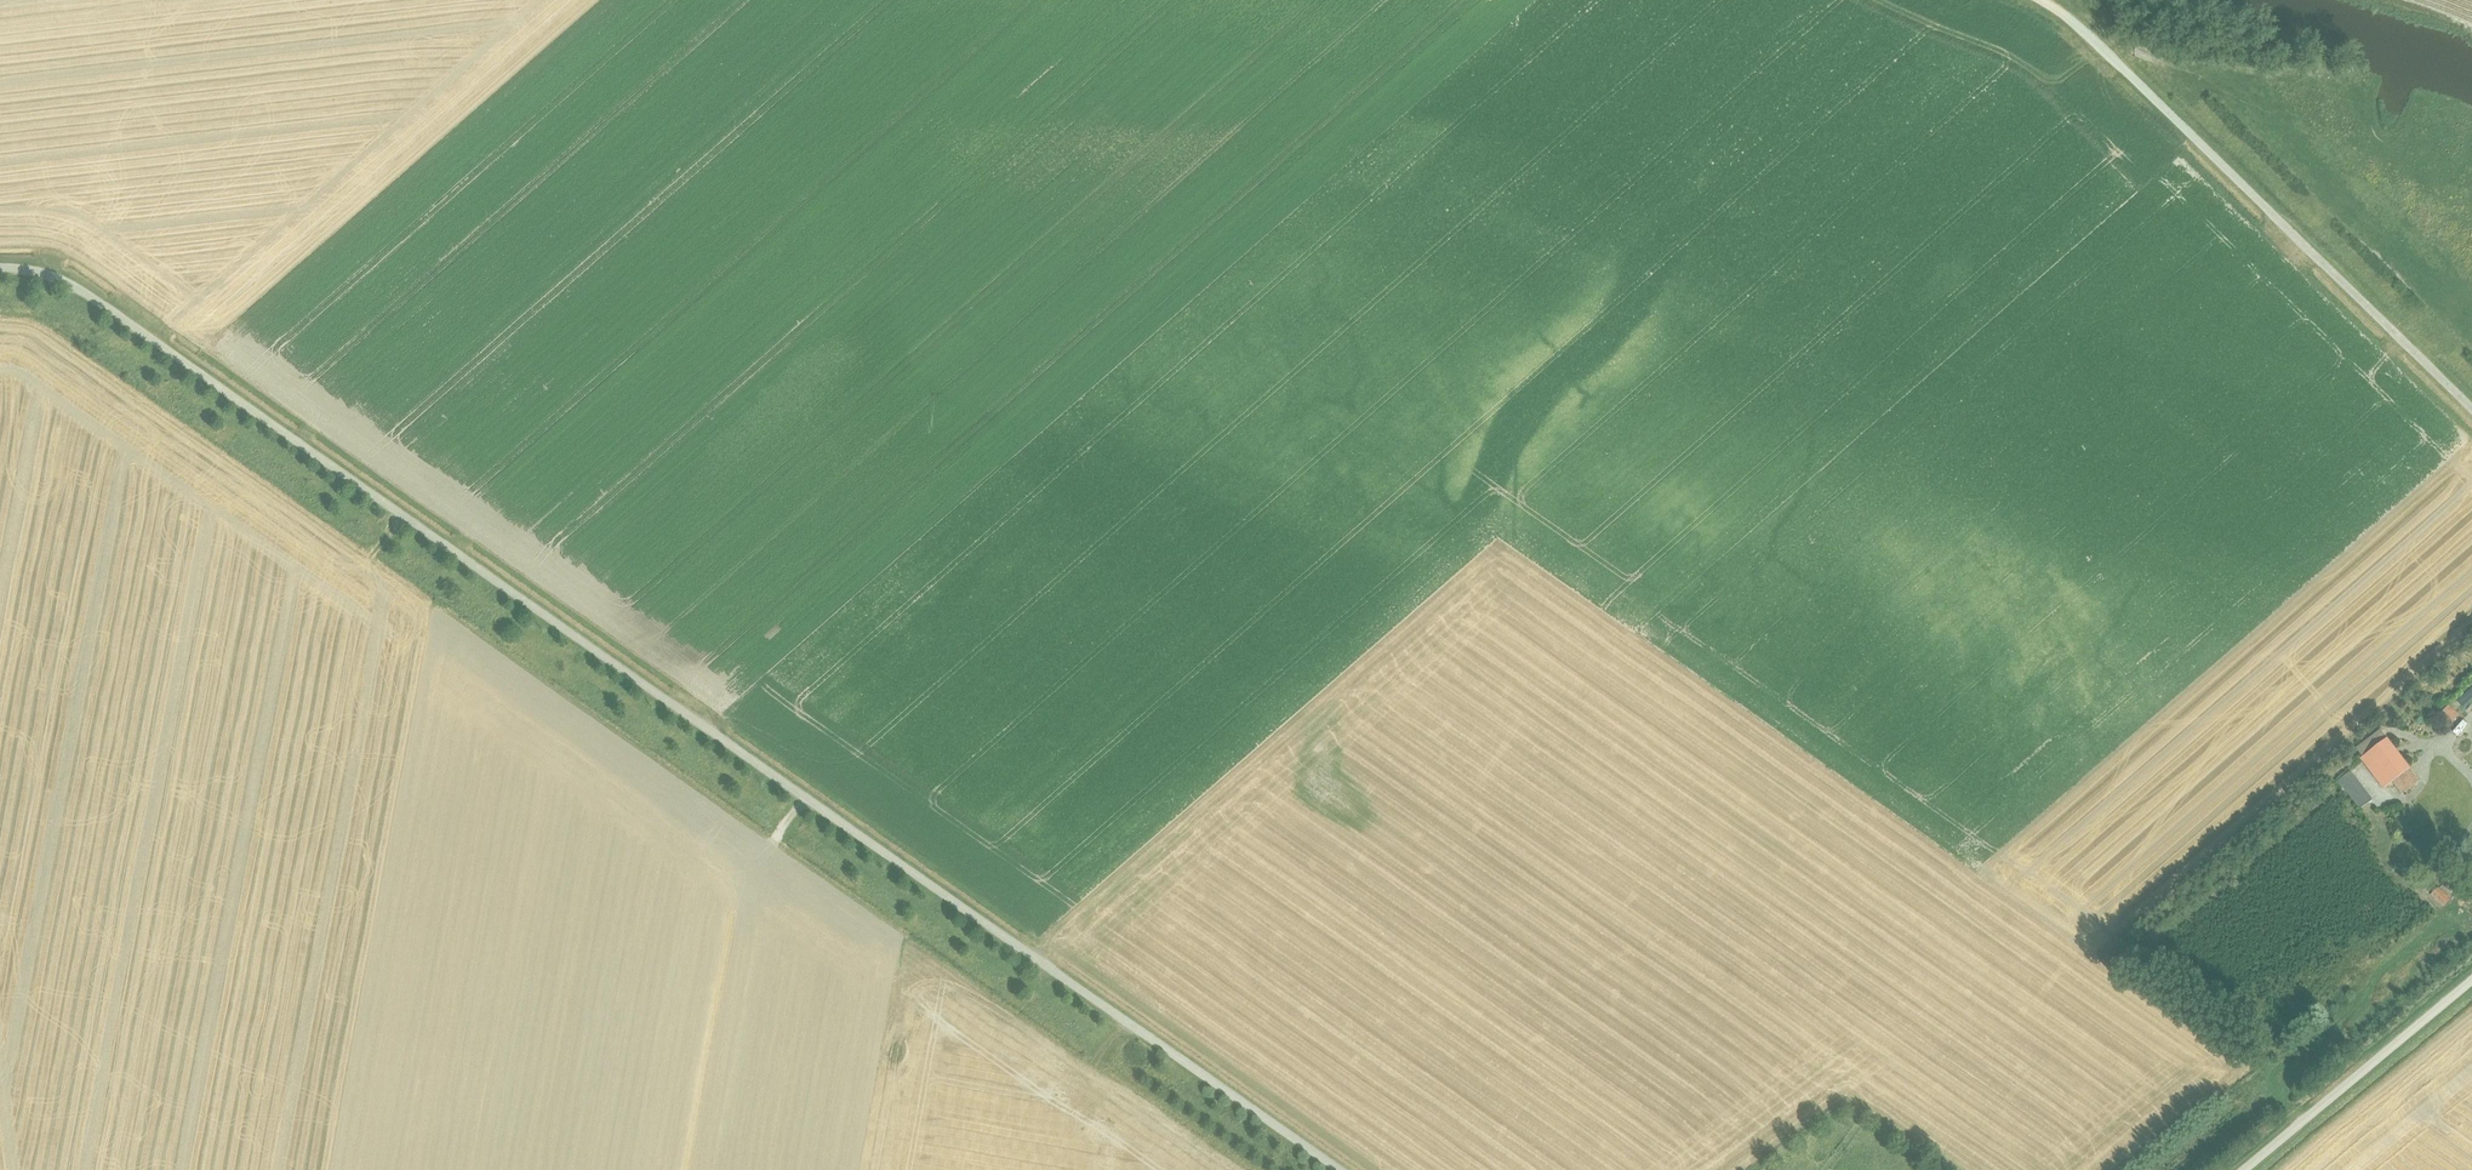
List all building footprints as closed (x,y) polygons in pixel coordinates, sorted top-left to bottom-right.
[(2460,715),(2449,706),(2441,715),(2452,724),(2460,715)] [(794,713),(789,719),(803,729),(807,723),(794,713)] [(2420,782),(2409,768),(2387,739),(2361,759),(2383,788),(2392,782),(2402,795),(2420,782)] [(2451,900),(2438,887),(2431,895),(2443,907),(2451,900)]
